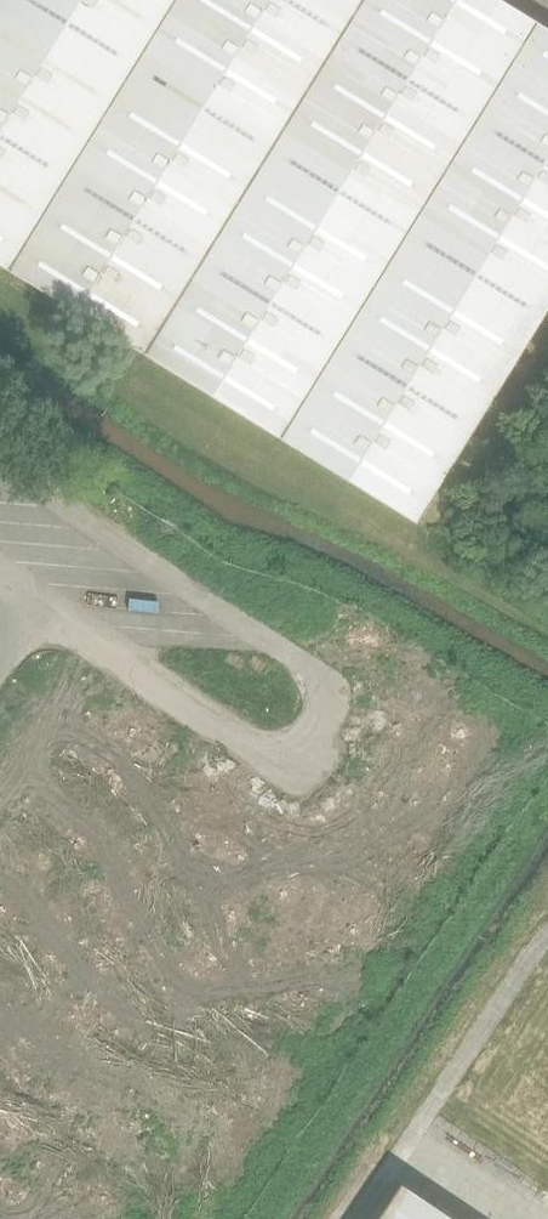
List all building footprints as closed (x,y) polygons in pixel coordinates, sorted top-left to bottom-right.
[(415,523),(547,306),(547,32),(496,0),(0,0),(0,267),(415,523)] [(374,1218),(451,1218),(398,1183),(398,1184),(374,1218)]
